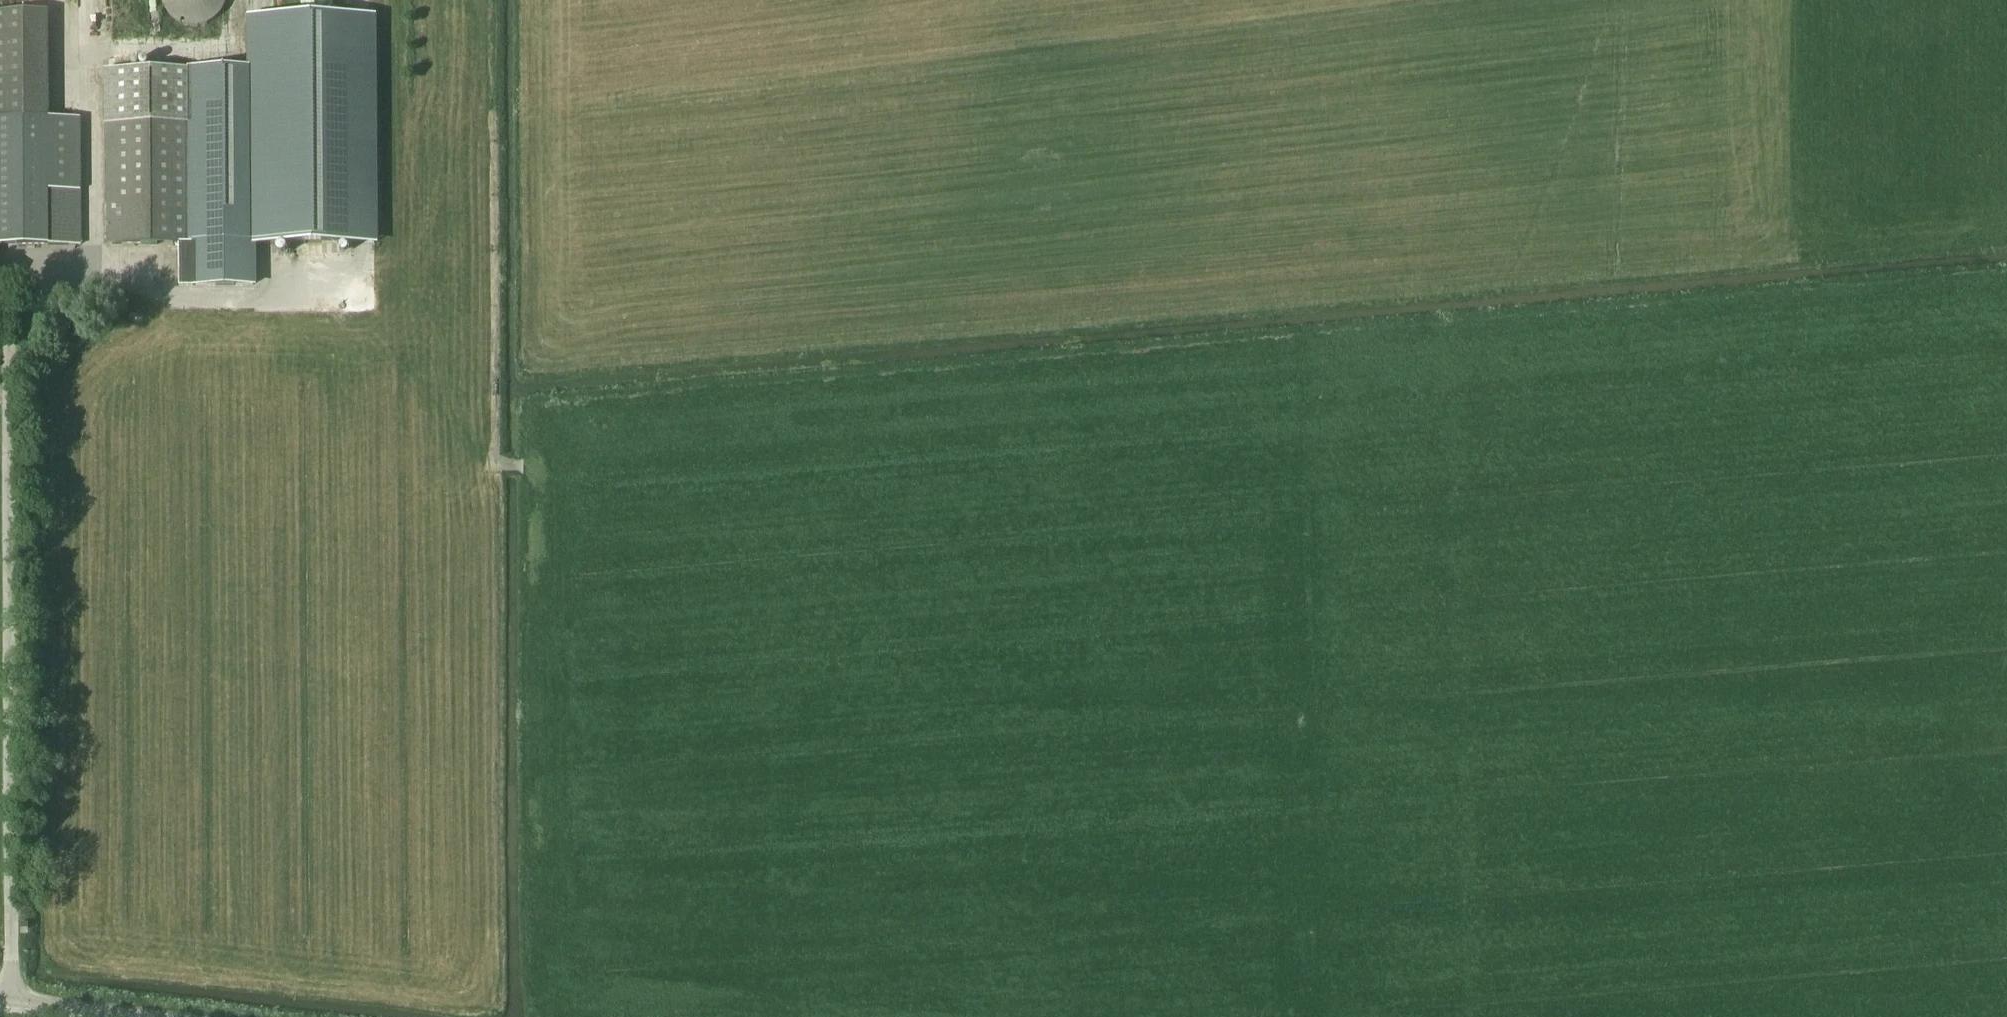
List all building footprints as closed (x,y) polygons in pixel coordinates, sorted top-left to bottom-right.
[(208,19),(222,8),(225,0),(164,0),(167,8),(184,21),(208,19)] [(82,246),(81,119),(50,119),(49,13),(0,13),(0,247),(82,246)] [(108,245),(181,244),(181,286),(255,286),(254,244),(376,243),(375,19),(253,20),(253,68),(107,70),(108,245)] [(58,328),(38,328),(38,339),(58,338),(58,328)]
